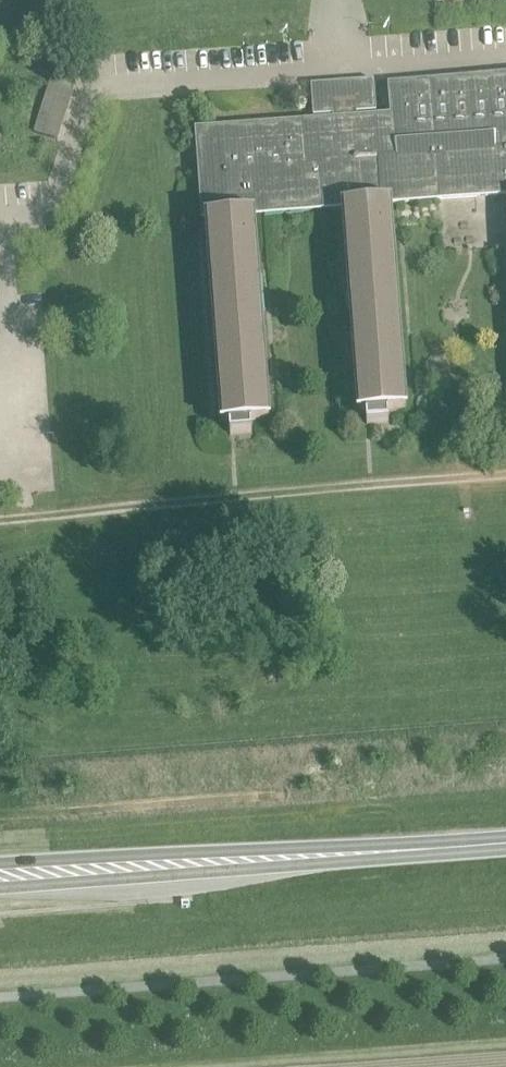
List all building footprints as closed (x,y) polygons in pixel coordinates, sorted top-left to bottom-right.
[(334,107),(334,104),(333,104),(334,120),(196,131),(203,217),(206,217),(221,422),(228,421),(229,434),(251,433),(250,420),(268,418),(253,213),(342,207),(358,411),(365,411),(366,424),(388,422),(387,409),(405,408),(390,203),(505,194),(505,77),(389,86),(392,116),(355,119),(354,113),(354,103),(352,103),(352,105),(334,107)]
